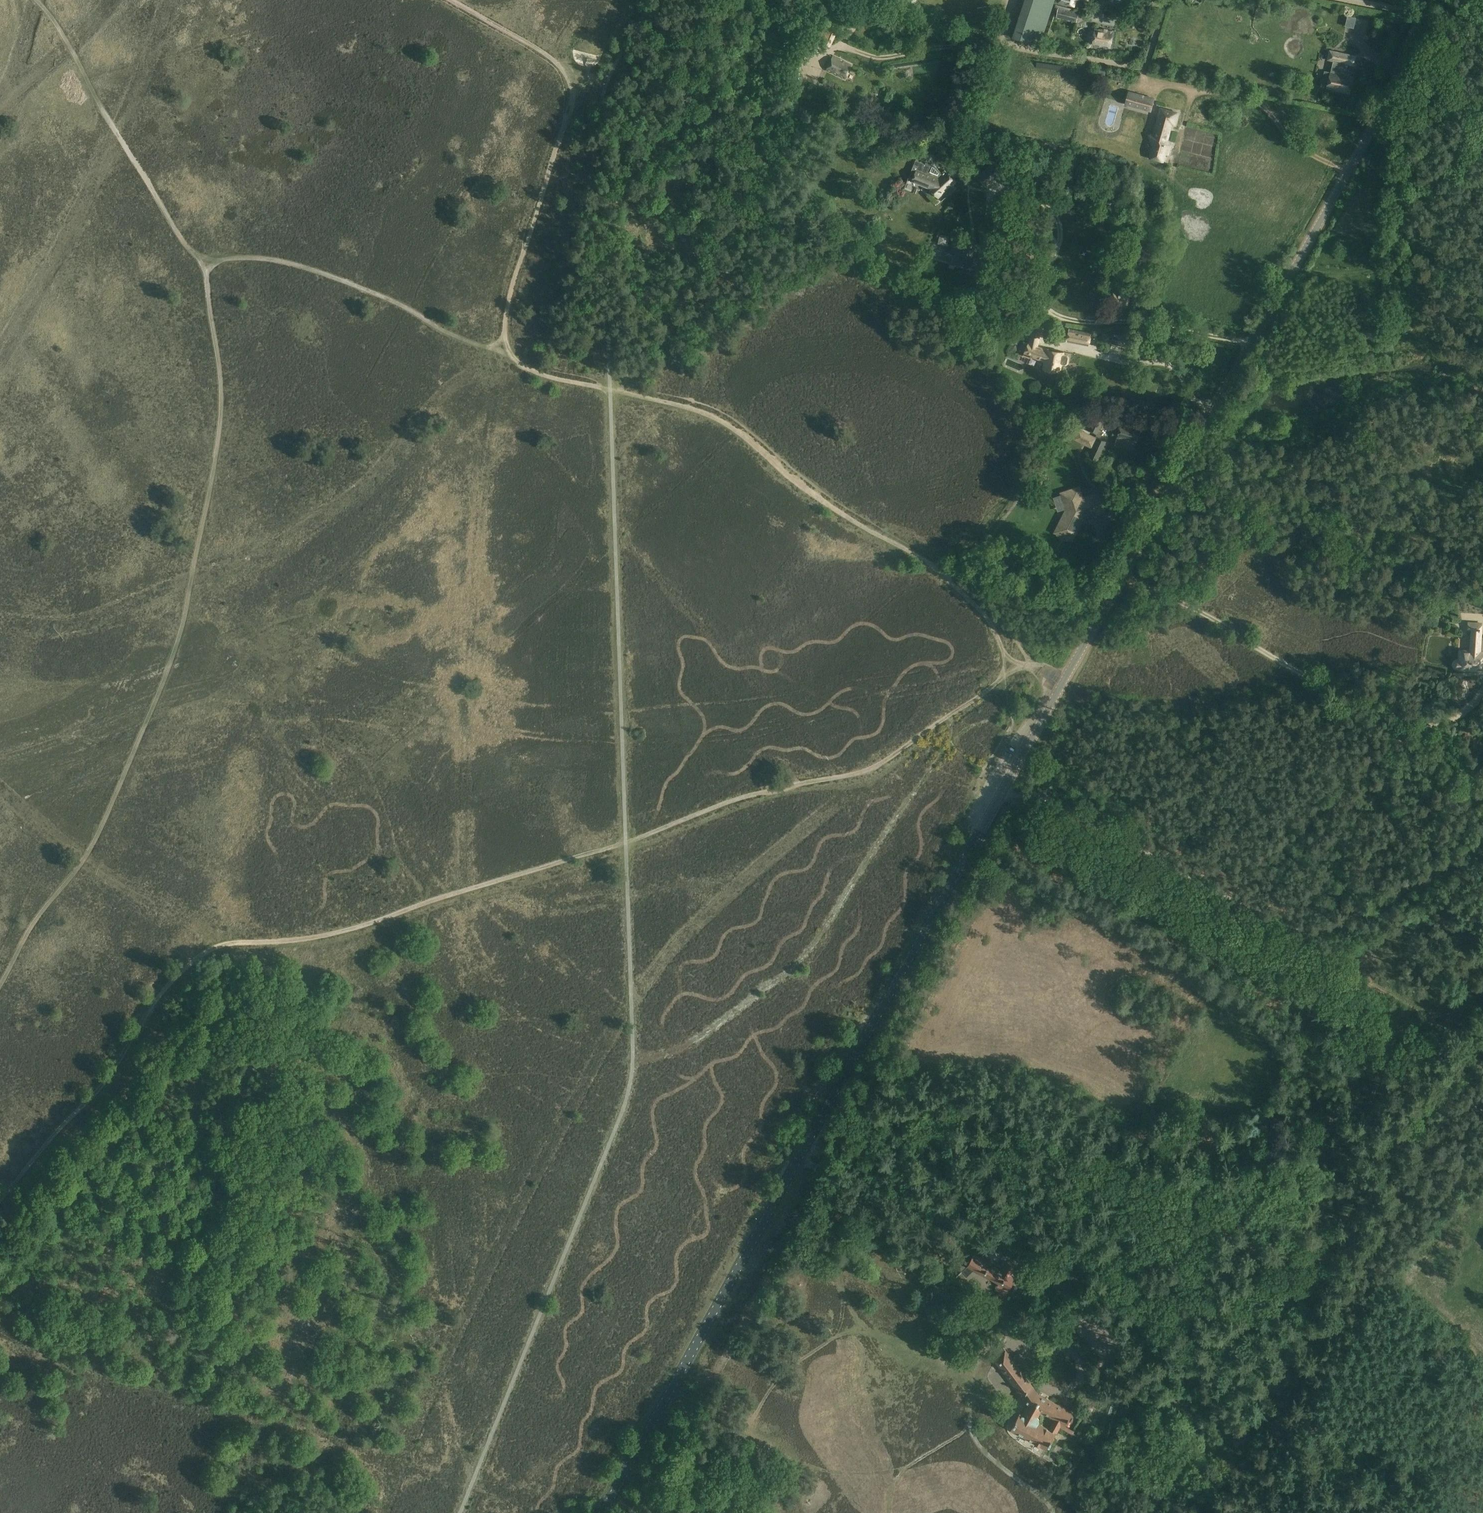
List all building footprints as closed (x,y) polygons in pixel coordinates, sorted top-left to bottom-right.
[(1013,37),(1039,46),(1055,0),(1025,0),(1013,37)] [(1073,9),(1059,5),(1056,17),(1077,22),(1079,12),(1075,11),(1072,11),(1073,9)] [(1353,28),(1356,18),(1347,16),(1345,26),(1353,28)] [(1094,45),(1110,48),(1113,32),(1096,29),(1094,45)] [(836,34),(828,30),(822,43),(830,47),(836,34)] [(1323,54),(1326,47),(1306,40),(1304,47),(1323,54)] [(852,65),(840,59),(833,56),(827,70),(845,79),(852,65)] [(1349,93),(1353,77),(1354,75),(1345,73),(1346,71),(1331,68),(1329,76),(1323,75),(1321,86),(1327,88),(1327,87),(1349,93)] [(1151,112),(1154,100),(1130,93),(1126,105),(1151,112)] [(1161,110),(1157,125),(1156,132),(1157,132),(1156,135),(1151,136),(1154,147),(1151,159),(1163,162),(1165,154),(1168,155),(1170,145),(1166,144),(1171,124),(1174,124),(1177,114),(1161,110)] [(944,172),(943,173),(935,165),(931,163),(930,165),(916,159),(908,179),(912,180),(911,181),(923,186),(930,189),(936,186),(943,194),(947,197),(955,189),(952,186),(955,183),(944,172)] [(986,185),(1001,171),(994,164),(980,177),(986,185)] [(983,231),(979,243),(994,247),(997,235),(983,231)] [(972,268),(975,257),(972,256),(976,245),(956,238),(952,251),(955,252),(954,254),(941,250),(939,257),(961,264),(961,265),(964,266),(964,267),(965,267),(965,268),(966,268),(967,268),(968,268),(969,267),(972,268)] [(1113,303),(1128,306),(1130,298),(1114,295),(1113,303)] [(1068,355),(1064,354),(1064,352),(1045,349),(1038,346),(1043,327),(1031,324),(1028,338),(1031,339),(1031,343),(1030,343),(1024,355),(1030,358),(1031,355),(1045,362),(1043,369),(1060,372),(1062,364),(1066,365),(1068,364),(1069,357),(1068,355)] [(1070,329),(1067,341),(1088,344),(1090,332),(1070,329)] [(1097,435),(1103,422),(1106,415),(1093,412),(1088,423),(1089,423),(1086,429),(1088,430),(1097,435)] [(1122,423),(1119,432),(1114,431),(1113,436),(1118,437),(1116,444),(1126,447),(1128,441),(1136,443),(1141,429),(1122,423)] [(1074,439),(1092,448),(1098,437),(1079,428),(1074,439)] [(1098,460),(1106,441),(1099,437),(1090,456),(1098,460)] [(1069,539),(1070,539),(1072,540),(1083,518),(1104,511),(1099,494),(1082,499),(1079,488),(1062,493),(1067,509),(1056,532),(1058,533),(1058,534),(1058,535),(1059,536),(1060,537),(1061,538),(1062,539),(1064,539),(1065,539),(1066,540),(1068,540),(1069,539)] [(1461,659),(1456,661),(1455,662),(1455,664),(1455,665),(1455,666),(1457,667),(1460,668),(1482,669),(1482,653),(1480,653),(1482,626),(1481,626),(1481,624),(1470,623),(1469,625),(1469,629),(1472,629),(1471,652),(1461,652),(1461,659)] [(860,1157),(857,1162),(864,1166),(867,1161),(860,1157)] [(1008,1259),(1002,1271),(974,1255),(968,1266),(1000,1284),(996,1290),(1006,1295),(1015,1279),(1010,1276),(1017,1264),(1008,1259)] [(992,1356),(1031,1410),(1027,1418),(1018,1413),(1010,1429),(1048,1449),(1060,1427),(1064,1430),(1073,1413),(1038,1393),(1004,1347),(992,1356)] [(1245,1432),(1236,1437),(1240,1444),(1248,1439),(1245,1432)]
